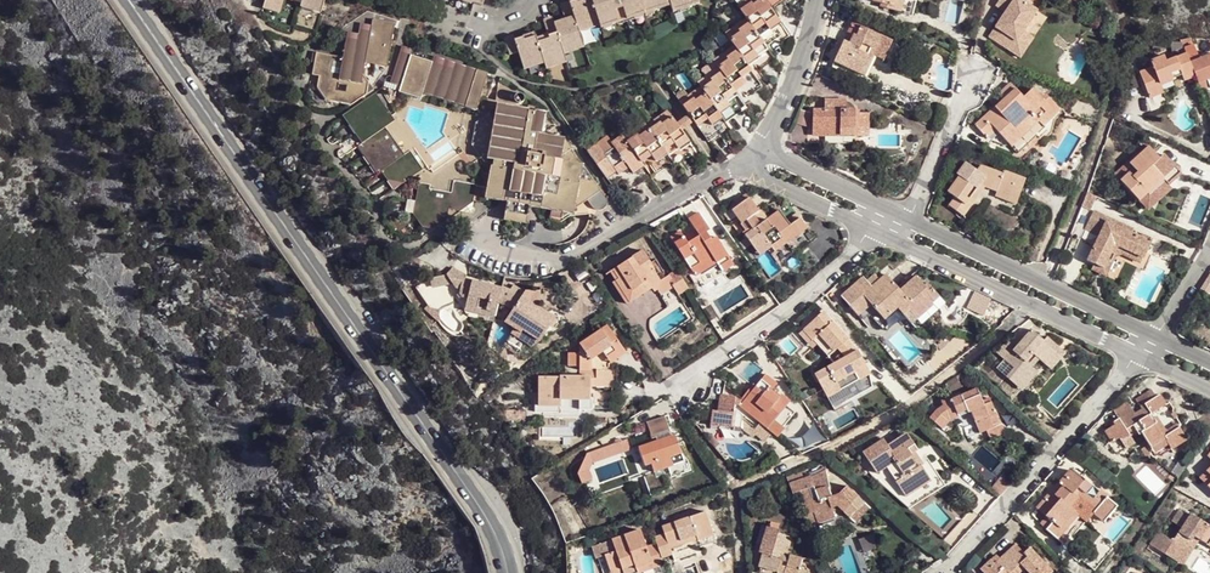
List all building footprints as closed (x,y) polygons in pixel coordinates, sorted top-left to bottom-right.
[(263,9),(278,14),(282,0),(265,0),(263,9)] [(312,10),(321,13),(325,0),(302,0),(301,3),(313,7),(312,10)] [(569,2),(560,5),(565,20),(554,24),(552,17),(543,19),(548,35),(536,39),(534,33),(514,39),(513,37),(504,40),(509,56),(518,53),(523,69),(532,67),(531,63),(542,59),(544,63),(544,65),(556,61),(557,64),(566,61),(563,53),(572,50),(571,47),(582,43),(579,31),(587,28),(586,25),(598,21),(598,23),(609,19),(611,25),(618,22),(614,10),(622,8),(626,20),(633,17),(632,13),(643,9),(652,6),(654,11),(670,5),(672,12),(679,10),(677,5),(687,2),(689,7),(699,4),(697,0),(568,0),(569,2)] [(686,98),(679,102),(688,115),(693,122),(696,127),(706,141),(727,127),(723,121),(744,107),(740,100),(760,86),(752,74),(773,59),(764,46),(785,31),(769,9),(782,0),(748,0),(738,8),(747,20),(725,35),(734,48),(713,62),(718,70),(707,77),(697,84),(700,88),(686,98)] [(865,0),(881,4),(880,8),(910,15),(913,0),(865,0)] [(989,37),(1008,49),(1014,40),(1016,41),(1023,31),(1037,11),(1020,0),(999,0),(996,5),(1006,12),(989,37)] [(633,17),(654,11),(652,6),(643,9),(632,13),(633,17)] [(618,22),(626,20),(622,8),(614,10),(618,22)] [(600,28),(611,25),(609,19),(598,23),(599,24),(600,28)] [(343,57),(320,53),(317,76),(319,76),(324,77),(321,88),(329,90),(327,100),(350,105),(373,89),(363,74),(365,63),(366,52),(389,56),(394,26),(371,22),(371,25),(371,28),(360,27),(358,34),(358,37),(347,35),(343,57)] [(849,45),(843,42),(834,62),(865,77),(875,57),(884,61),(893,42),(852,22),(848,31),(854,34),(849,45)] [(848,31),(843,42),(849,45),(854,34),(848,31)] [(1033,38),(1023,31),(1016,41),(1014,40),(1008,49),(1020,58),(1033,38)] [(411,55),(412,53),(401,49),(393,73),(404,76),(402,82),(423,89),(425,83),(479,101),(486,76),(433,59),(432,62),(431,65),(410,58),(411,55)] [(387,67),(389,56),(366,52),(365,63),(387,67)] [(317,76),(320,53),(315,53),(312,75),(317,76)] [(1162,90),(1175,85),(1172,80),(1182,76),(1184,81),(1195,77),(1201,91),(1209,88),(1207,80),(1209,79),(1209,56),(1190,64),(1186,54),(1165,63),(1163,57),(1150,62),(1152,68),(1140,73),(1146,91),(1160,85),(1162,90)] [(432,62),(411,55),(410,58),(431,65),(432,62)] [(434,56),(433,59),(486,76),(487,74),(434,56)] [(702,70),(707,77),(718,70),(713,62),(702,70)] [(476,111),(479,101),(425,83),(423,89),(402,82),(404,76),(393,73),(390,83),(401,86),(399,92),(420,99),(422,93),(476,111)] [(507,202),(529,206),(574,213),(574,208),(586,201),(593,208),(595,209),(598,210),(601,209),(603,208),(604,207),(606,204),(606,203),(606,199),(601,191),(546,113),(510,79),(499,79),(495,100),(498,100),(488,160),(491,161),(485,198),(507,202)] [(1038,122),(1041,125),(1050,117),(1051,118),(1060,110),(1047,95),(1044,97),(1042,94),(1039,96),(1034,90),(1030,94),(1022,84),(1016,90),(1011,85),(999,95),(1004,101),(977,125),(989,139),(998,131),(1008,142),(1018,133),(1021,137),(1038,122)] [(1164,94),(1162,90),(1160,85),(1146,91),(1150,100),(1164,94)] [(317,87),(327,100),(329,90),(321,88),(317,87)] [(679,102),(686,98),(682,92),(675,96),(679,102)] [(374,93),(350,110),(370,137),(366,140),(385,168),(389,166),(401,184),(427,167),(374,93)] [(1163,99),(1148,100),(1149,108),(1164,107),(1163,99)] [(854,130),(853,137),(868,137),(869,113),(859,113),(859,110),(847,110),(847,100),(826,100),(826,110),(813,110),(813,129),(854,130)] [(370,137),(350,110),(342,116),(361,143),(357,146),(376,174),(380,171),(387,181),(401,184),(389,166),(385,168),(366,140),(370,137)] [(681,131),(675,123),(666,111),(646,124),(645,122),(623,137),(622,136),(611,143),(607,137),(587,151),(607,178),(616,172),(627,189),(649,175),(650,177),(672,162),(673,164),(693,150),(681,131)] [(688,115),(675,123),(681,131),(693,122),(688,115)] [(1045,129),(1041,125),(1038,122),(1021,137),(1018,133),(1008,142),(1018,154),(1045,129)] [(1133,177),(1129,173),(1120,181),(1139,201),(1147,194),(1162,180),(1164,182),(1168,186),(1181,174),(1164,156),(1161,159),(1149,147),(1129,165),(1133,169),(1137,174),(1133,177)] [(999,187),(1020,196),(1026,180),(1005,172),(1004,175),(980,166),(977,172),(966,163),(957,175),(960,177),(948,193),(955,198),(949,206),(964,217),(986,187),(997,191),(999,187)] [(463,209),(472,203),(475,185),(476,181),(466,168),(453,176),(453,181),(431,177),(432,174),(428,170),(420,175),(415,201),(413,214),(446,220),(448,209),(459,211),(460,208),(463,209)] [(1133,169),(1129,173),(1133,177),(1137,174),(1133,169)] [(1149,196),(1164,182),(1162,180),(1147,194),(1149,196)] [(1017,205),(1020,196),(999,187),(997,191),(995,197),(1017,205)] [(1095,196),(1087,192),(1082,207),(1090,210),(1095,196)] [(753,216),(758,211),(750,199),(732,211),(741,224),(746,220),(752,230),(745,235),(755,249),(766,241),(780,260),(791,252),(792,254),(814,238),(800,218),(790,225),(779,210),(765,221),(759,225),(753,216)] [(405,212),(413,214),(415,201),(407,200),(405,212)] [(527,216),(529,206),(507,202),(505,213),(503,220),(526,224),(527,216)] [(471,213),(472,203),(463,209),(460,208),(459,211),(471,213)] [(765,221),(758,211),(753,216),(759,225),(765,221)] [(1120,248),(1144,259),(1151,243),(1131,233),(1133,229),(1094,211),(1085,229),(1099,236),(1087,261),(1094,265),(1103,269),(1113,249),(1120,248)] [(433,229),(446,220),(413,214),(422,227),(433,229)] [(688,244),(684,237),(680,232),(671,238),(691,270),(711,257),(716,264),(709,268),(716,279),(724,273),(722,271),(734,264),(716,238),(712,240),(706,232),(709,230),(699,214),(689,220),(695,230),(699,236),(688,244)] [(695,230),(684,237),(688,244),(699,236),(695,230)] [(1140,266),(1144,259),(1120,248),(1113,249),(1103,269),(1094,265),(1091,271),(1106,278),(1116,258),(1121,257),(1140,266)] [(643,250),(612,269),(619,279),(615,281),(624,295),(639,285),(644,293),(651,288),(661,282),(660,281),(653,270),(651,271),(648,266),(651,264),(643,250)] [(782,262),(792,254),(791,252),(780,260),(782,262)] [(696,277),(709,268),(716,264),(711,257),(691,270),(696,277)] [(498,303),(501,289),(501,288),(463,278),(464,274),(452,268),(447,274),(456,288),(459,289),(459,293),(462,298),(467,299),(466,305),(467,305),(486,310),(484,316),(494,319),(498,303)] [(619,279),(612,269),(609,272),(615,281),(619,279)] [(678,295),(688,288),(676,270),(669,275),(672,280),(669,282),(673,288),(678,295)] [(669,275),(660,281),(661,282),(651,288),(654,293),(657,291),(661,296),(673,288),(669,282),(672,280),(669,275)] [(872,287),(867,281),(863,277),(841,297),(861,321),(868,315),(874,309),(884,320),(897,308),(902,314),(908,310),(916,319),(933,305),(932,304),(939,297),(932,288),(929,291),(924,284),(916,276),(900,290),(886,275),(879,280),(872,287)] [(874,275),(867,281),(872,287),(879,280),(874,275)] [(626,305),(644,293),(639,285),(624,295),(615,281),(612,283),(626,305)] [(927,282),(924,284),(929,291),(932,288),(927,282)] [(520,298),(501,289),(498,303),(513,310),(520,298)] [(506,320),(523,331),(540,341),(555,319),(521,297),(520,298),(513,310),(506,320)] [(472,313),(484,316),(486,310),(467,305),(472,313)] [(936,309),(933,305),(916,319),(908,310),(902,314),(915,329),(936,309)] [(883,331),(902,314),(897,308),(884,320),(874,309),(868,315),(883,331)] [(822,313),(804,329),(817,344),(834,364),(815,375),(827,397),(869,374),(856,351),(822,313)] [(521,333),(523,331),(506,320),(504,323),(521,333)] [(581,377),(538,377),(538,405),(561,405),(561,399),(579,399),(579,410),(593,410),(593,399),(590,399),(590,387),(612,387),(612,371),(590,370),(590,359),(602,352),(610,363),(625,352),(607,326),(579,345),(579,354),(568,354),(568,367),(579,367),(579,371),(581,370),(581,377)] [(817,344),(804,329),(798,334),(812,349),(817,344)] [(1045,365),(1059,348),(1048,338),(1044,341),(1031,330),(1004,360),(1016,371),(1024,377),(1032,367),(1039,359),(1045,365)] [(1065,353),(1059,348),(1045,365),(1050,369),(1065,353)] [(1037,371),(1032,367),(1024,377),(1016,371),(1009,379),(1020,390),(1037,371)] [(737,404),(740,401),(736,397),(720,395),(717,412),(712,411),(704,417),(710,425),(719,426),(719,429),(740,432),(741,428),(753,438),(761,428),(763,426),(765,427),(777,437),(784,429),(782,427),(787,422),(795,413),(787,406),(790,402),(781,394),(778,398),(771,392),(777,385),(765,374),(756,385),(761,390),(746,407),(761,419),(758,422),(737,404)] [(872,388),(869,374),(827,397),(830,403),(848,393),(872,388)] [(958,381),(955,377),(945,385),(948,389),(958,381)] [(754,384),(740,401),(737,404),(758,422),(761,419),(746,407),(761,390),(756,385),(754,384)] [(1134,399),(1140,407),(1157,397),(1152,388),(1134,399)] [(984,407),(983,404),(977,389),(960,397),(959,394),(940,402),(942,407),(935,412),(930,419),(942,429),(950,420),(958,416),(967,437),(985,430),(1000,423),(992,404),(984,407)] [(1132,410),(1119,418),(1112,422),(1114,425),(1104,431),(1112,443),(1122,437),(1125,443),(1128,447),(1135,443),(1129,433),(1136,429),(1139,434),(1141,433),(1150,449),(1166,440),(1170,448),(1172,451),(1188,441),(1179,427),(1164,436),(1156,423),(1160,421),(1158,416),(1153,418),(1151,414),(1166,405),(1160,395),(1157,397),(1140,407),(1141,409),(1134,413),(1132,410)] [(1114,410),(1119,418),(1132,410),(1127,402),(1114,410)] [(1175,412),(1170,415),(1173,420),(1178,417),(1175,412)] [(657,441),(653,443),(639,448),(645,465),(651,463),(654,472),(644,476),(651,496),(670,489),(663,469),(668,467),(671,478),(691,470),(688,459),(684,461),(675,435),(672,436),(665,416),(646,422),(652,439),(656,438),(657,441)] [(1166,430),(1160,421),(1156,423),(1164,436),(1179,427),(1177,424),(1166,430)] [(1002,422),(1000,423),(985,430),(989,439),(1006,432),(1002,422)] [(908,449),(914,445),(906,433),(888,446),(883,439),(862,453),(876,473),(872,476),(909,509),(944,486),(928,461),(924,464),(919,467),(908,449)] [(1116,449),(1125,443),(1122,437),(1112,443),(1116,449)] [(627,439),(618,442),(621,453),(631,449),(627,439)] [(1155,457),(1170,448),(1166,440),(1150,449),(1155,457)] [(621,453),(618,442),(589,453),(593,463),(621,453)] [(918,451),(914,445),(908,449),(919,467),(924,464),(916,452),(918,451)] [(1146,446),(1141,450),(1146,458),(1151,455),(1146,446)] [(593,463),(589,453),(585,455),(578,475),(590,471),(593,463)] [(810,476),(789,483),(793,494),(816,540),(820,538),(814,526),(818,524),(820,528),(836,522),(831,509),(836,506),(855,524),(870,508),(846,486),(838,494),(831,496),(826,470),(819,475),(811,477),(810,476)] [(1051,491),(1038,506),(1048,514),(1045,517),(1040,523),(1045,529),(1058,540),(1079,515),(1086,521),(1092,514),(1102,522),(1116,506),(1083,479),(1082,480),(1069,470),(1059,483),(1060,483),(1063,486),(1056,495),(1052,492),(1051,491)] [(590,471),(578,475),(581,484),(593,479),(590,471)] [(1207,486),(1209,483),(1209,475),(1206,471),(1199,478),(1207,486)] [(1060,483),(1052,492),(1056,495),(1063,486),(1060,483)] [(1048,514),(1038,506),(1036,509),(1045,517),(1048,514)] [(1189,514),(1188,516),(1178,510),(1172,522),(1181,527),(1173,540),(1159,530),(1150,544),(1178,563),(1195,537),(1200,540),(1209,546),(1209,526),(1189,514)] [(699,545),(699,547),(716,540),(705,512),(661,528),(664,534),(654,538),(656,543),(646,547),(640,530),(612,540),(616,551),(609,554),(604,555),(611,572),(637,572),(636,569),(652,564),(654,568),(663,565),(661,558),(672,554),(670,549),(697,539),(699,545)] [(783,572),(808,572),(809,571),(800,568),(802,559),(789,555),(788,559),(782,557),(785,547),(788,548),(791,537),(778,534),(779,530),(777,529),(778,524),(770,522),(769,527),(767,526),(760,553),(763,554),(757,572),(759,572),(777,572),(778,571),(784,572),(783,572)] [(1183,566),(1200,540),(1195,537),(1178,563),(1183,566)] [(672,554),(699,545),(697,539),(670,549),(672,554)] [(592,547),(596,558),(604,555),(609,554),(605,543),(592,547)] [(990,560),(980,569),(983,572),(1009,572),(1019,564),(1024,569),(1028,572),(1051,572),(1052,572),(1029,548),(1023,553),(1015,544),(1000,559),(1000,558),(994,564),(990,560)] [(996,554),(990,560),(994,564),(1000,558),(996,554)] [(830,557),(826,559),(829,566),(834,563),(830,557)] [(654,568),(652,564),(636,569),(637,572),(638,572),(654,568)] [(1024,569),(1019,564),(1009,572),(1019,572),(1024,569)]
